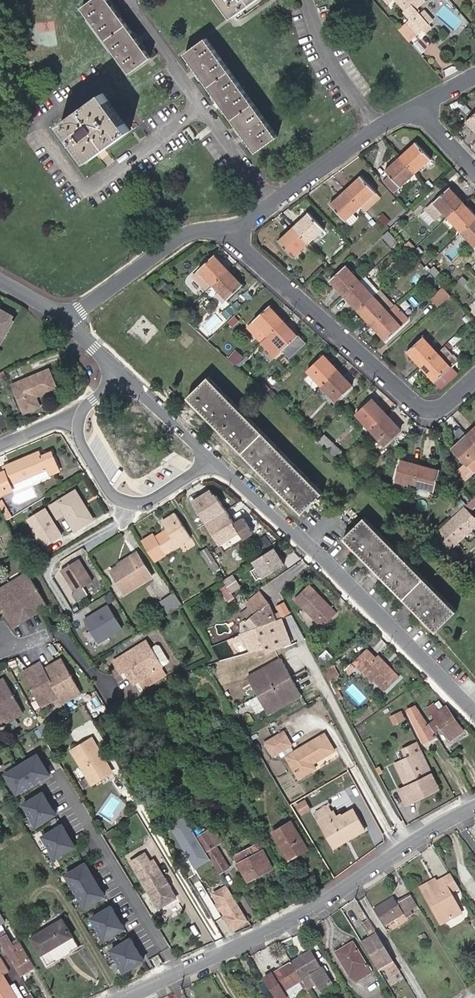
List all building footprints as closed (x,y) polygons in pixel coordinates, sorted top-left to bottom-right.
[(152,57),(109,0),(94,0),(83,8),(130,73),(152,57)] [(236,17),(259,0),(223,0),(236,17)] [(409,19),(410,18),(419,29),(421,31),(428,26),(425,23),(417,14),(415,12),(411,8),(413,7),(413,6),(418,3),(416,0),(396,0),(404,10),(402,11),(409,19)] [(417,14),(425,23),(429,19),(421,11),(417,14)] [(399,28),(408,39),(419,29),(410,18),(409,19),(399,28)] [(396,29),(406,40),(408,39),(399,28),(396,29)] [(186,54),(257,152),(279,136),(207,39),(186,54)] [(58,126),(86,164),(131,131),(103,93),(58,126)] [(474,132),(474,113),(466,122),(474,132)] [(415,141),(400,155),(417,172),(431,159),(415,141)] [(417,172),(400,155),(385,170),(390,176),(384,180),(395,192),(417,172)] [(360,175),(345,189),(361,206),(376,192),(360,175)] [(447,217),(465,201),(451,186),(433,203),(447,217)] [(361,206),(345,189),(329,204),(345,221),(351,216),(361,206)] [(361,206),(366,211),(381,198),(376,192),(361,206)] [(465,201),(447,217),(462,232),(474,221),(474,213),(465,201)] [(293,225),(310,243),(324,230),(307,212),(293,225)] [(351,216),(345,221),(349,226),(355,221),(351,216)] [(462,232),(474,247),(474,221),(462,232)] [(295,257),(310,243),(293,225),(278,239),(295,257)] [(192,275),(206,290),(212,284),(229,269),(215,254),(192,275)] [(329,280),(343,296),(361,279),(346,264),(329,280)] [(430,269),(436,276),(441,271),(435,265),(430,269)] [(244,284),(229,269),(212,284),(227,300),(244,284)] [(361,279),(343,296),(357,310),(374,294),(361,279)] [(447,289),(445,288),(434,299),(440,305),(452,294),(447,289)] [(394,304),(380,289),(374,294),(389,310),(394,304)] [(374,294),(357,310),(372,326),(389,310),(374,294)] [(409,320),(394,304),(389,310),(372,326),(385,340),(409,320)] [(269,336),(285,321),(271,305),(247,327),(261,341),(267,335),(269,336)] [(269,336),(262,342),(268,349),(268,350),(275,358),(300,336),(285,321),(269,336)] [(406,351),(420,367),(438,351),(423,335),(406,351)] [(459,359),(445,343),(438,351),(420,367),(434,382),(459,359)] [(308,369),(323,385),(338,370),(324,355),(308,369)] [(34,398),(55,390),(47,370),(10,386),(21,415),(38,408),(34,398)] [(338,370),(323,385),(337,401),(353,386),(338,370)] [(297,497),(292,502),(304,513),(317,499),(318,500),(321,497),(320,495),(324,492),(208,379),(187,399),(192,404),(197,400),(202,406),(198,410),(220,432),(225,428),(230,433),(226,438),(258,468),(262,464),(268,470),(264,474),(287,496),(291,492),(297,497)] [(370,429),(386,414),(372,399),(356,413),(370,429)] [(197,400),(192,404),(198,410),(202,406),(197,400)] [(400,429),(386,414),(370,429),(385,444),(400,429)] [(220,432),(226,438),(230,433),(225,428),(220,432)] [(474,471),(474,442),(468,435),(452,449),(465,463),(474,472),(474,471)] [(332,442),(326,448),(334,455),(340,449),(332,442)] [(334,455),(338,459),(344,453),(340,449),(334,455)] [(7,466),(9,471),(0,474),(0,480),(6,494),(17,490),(15,486),(51,471),(53,474),(63,470),(55,450),(45,455),(43,450),(7,466)] [(405,483),(415,487),(421,463),(400,458),(393,488),(403,490),(405,483)] [(421,463),(415,487),(435,491),(441,468),(421,463)] [(466,479),(474,472),(465,463),(458,470),(466,479)] [(258,468),(264,474),(268,470),(262,464),(258,468)] [(17,490),(18,492),(54,477),(53,474),(51,471),(15,486),(17,490)] [(189,501),(219,546),(238,534),(242,539),(251,534),(242,519),(233,525),(209,488),(189,501)] [(82,508),(85,506),(75,491),(73,493),(82,508)] [(287,496),(292,502),(297,497),(291,492),(287,496)] [(93,519),(85,506),(82,508),(73,493),(53,505),(60,517),(65,515),(75,531),(93,519)] [(465,506),(466,507),(469,510),(474,504),(474,497),(465,506)] [(27,517),(43,546),(65,534),(48,505),(27,517)] [(466,507),(450,522),(461,533),(474,520),(474,515),(469,510),(466,507)] [(164,556),(191,540),(174,514),(161,523),(166,531),(154,539),(164,556)] [(435,621),(430,625),(436,631),(457,611),(366,518),(345,537),(351,543),(356,539),(361,545),(356,549),(387,581),(392,577),(398,583),(393,587),(424,619),(429,615),(435,621)] [(461,533),(450,522),(430,539),(445,553),(464,535),(461,533)] [(356,539),(351,543),(356,549),(361,545),(356,539)] [(273,548),(250,563),(261,580),(284,565),(273,548)] [(199,554),(207,567),(214,562),(206,550),(199,554)] [(123,565),(119,567),(110,573),(123,595),(152,577),(136,553),(121,563),(123,565)] [(59,570),(73,593),(70,595),(75,603),(87,596),(82,588),(91,582),(77,560),(59,570)] [(0,590),(0,605),(14,627),(20,623),(18,620),(21,618),(23,622),(30,617),(37,613),(35,610),(38,608),(40,611),(48,606),(27,573),(20,578),(21,581),(12,587),(2,593),(0,590)] [(387,581),(393,587),(398,583),(392,577),(387,581)] [(10,584),(0,590),(2,593),(12,587),(21,581),(20,578),(10,584)] [(292,596),(319,625),(334,611),(306,582),(292,596)] [(269,605),(259,591),(242,607),(246,611),(240,615),(245,622),(248,620),(254,628),(251,630),(241,634),(244,639),(239,641),(244,654),(264,648),(266,655),(281,649),(285,647),(284,647),(291,643),(277,620),(277,619),(258,627),(252,618),(269,605)] [(166,615),(181,605),(173,594),(158,603),(166,615)] [(287,600),(278,604),(284,616),(292,611),(287,600)] [(108,602),(83,618),(99,642),(124,627),(108,602)] [(277,619),(269,605),(252,618),(258,627),(277,619)] [(424,619),(430,625),(435,621),(429,615),(424,619)] [(248,620),(245,622),(251,630),(254,628),(248,620)] [(146,640),(113,661),(124,679),(128,676),(133,684),(162,666),(146,640)] [(362,668),(371,678),(384,690),(398,677),(376,655),(373,657),(364,649),(350,661),(359,671),(362,668)] [(279,658),(246,677),(269,716),(301,697),(279,658)] [(51,665),(44,669),(59,695),(62,701),(72,696),(73,698),(81,693),(61,659),(54,663),(56,666),(53,668),(51,665)] [(44,669),(40,662),(33,667),(35,669),(32,671),(30,668),(23,672),(42,707),(50,702),(49,700),(59,695),(44,669)] [(368,680),(371,678),(362,668),(359,671),(368,680)] [(6,723),(23,713),(3,679),(0,681),(0,726),(6,723)] [(464,732),(447,705),(432,715),(434,719),(428,722),(433,729),(434,731),(440,727),(450,741),(464,732)] [(46,721),(37,727),(43,737),(52,731),(46,721)] [(282,734),(264,744),(271,757),(289,746),(282,734)] [(313,761),(314,763),(334,752),(323,735),(285,758),(297,781),(315,770),(311,765),(309,763),(313,761)] [(69,750),(90,784),(108,773),(97,756),(99,755),(89,738),(69,750)] [(432,775),(421,753),(397,764),(405,783),(398,787),(407,805),(414,801),(412,798),(437,785),(432,775)] [(50,775),(38,756),(27,762),(39,781),(50,775)] [(39,781),(27,762),(17,769),(28,788),(39,781)] [(28,788),(17,769),(6,775),(18,794),(28,788)] [(31,816),(50,804),(43,793),(24,805),(31,816)] [(56,815),(50,804),(31,816),(37,826),(56,815)] [(317,821),(331,844),(346,836),(348,839),(364,830),(352,809),(336,818),(333,812),(317,821)] [(210,861),(184,815),(169,824),(195,869),(210,861)] [(307,847),(291,820),(272,832),(288,859),(307,847)] [(50,848),(69,836),(63,825),(44,837),(50,848)] [(229,867),(207,831),(198,837),(220,873),(229,867)] [(76,847),(69,836),(50,848),(57,858),(76,847)] [(346,836),(331,844),(333,848),(348,839),(346,836)] [(249,860),(239,866),(249,883),(274,868),(257,840),(241,849),(249,860)] [(232,854),(239,866),(249,860),(241,849),(232,854)] [(132,863),(158,907),(174,897),(153,862),(149,865),(144,855),(132,863)] [(93,874),(86,864),(67,875),(74,886),(93,874)] [(99,885),(93,874),(74,886),(80,897),(99,885)] [(452,892),(459,888),(451,875),(438,882),(424,891),(431,904),(443,924),(464,912),(452,892)] [(422,889),(424,891),(438,882),(436,880),(422,889)] [(106,896),(99,885),(80,897),(87,907),(106,896)] [(234,929),(249,920),(228,886),(215,894),(228,915),(226,916),(234,929)] [(403,913),(418,905),(412,896),(398,903),(394,897),(374,908),(385,925),(404,915),(403,913)] [(119,917),(112,906),(93,918),(100,929),(119,917)] [(125,928),(119,917),(100,929),(106,939),(125,928)] [(63,918),(31,937),(42,954),(73,935),(63,918)] [(375,930),(368,919),(363,923),(369,934),(370,933),(375,930)] [(30,959),(21,942),(15,947),(5,930),(0,933),(0,938),(16,966),(17,965),(23,975),(29,971),(24,962),(30,959)] [(155,945),(148,934),(138,941),(144,951),(155,945)] [(379,971),(394,963),(379,938),(378,936),(363,945),(377,968),(379,971)] [(138,949),(132,938),(113,950),(119,961),(138,949)] [(358,971),(362,977),(371,972),(354,943),(336,953),(350,975),(358,971)] [(145,960),(138,949),(119,961),(126,971),(145,960)] [(292,963),(306,987),(315,982),(320,991),(332,984),(326,975),(312,951),(292,963)] [(14,995),(9,986),(3,975),(8,971),(0,957),(0,997),(16,997),(14,995)] [(35,967),(30,959),(24,962),(29,971),(35,967)] [(306,987),(292,963),(264,979),(276,997),(277,997),(284,993),(287,997),(306,987)] [(379,971),(388,987),(403,979),(394,963),(379,971)] [(15,983),(9,986),(14,995),(16,997),(24,997),(15,983)]
